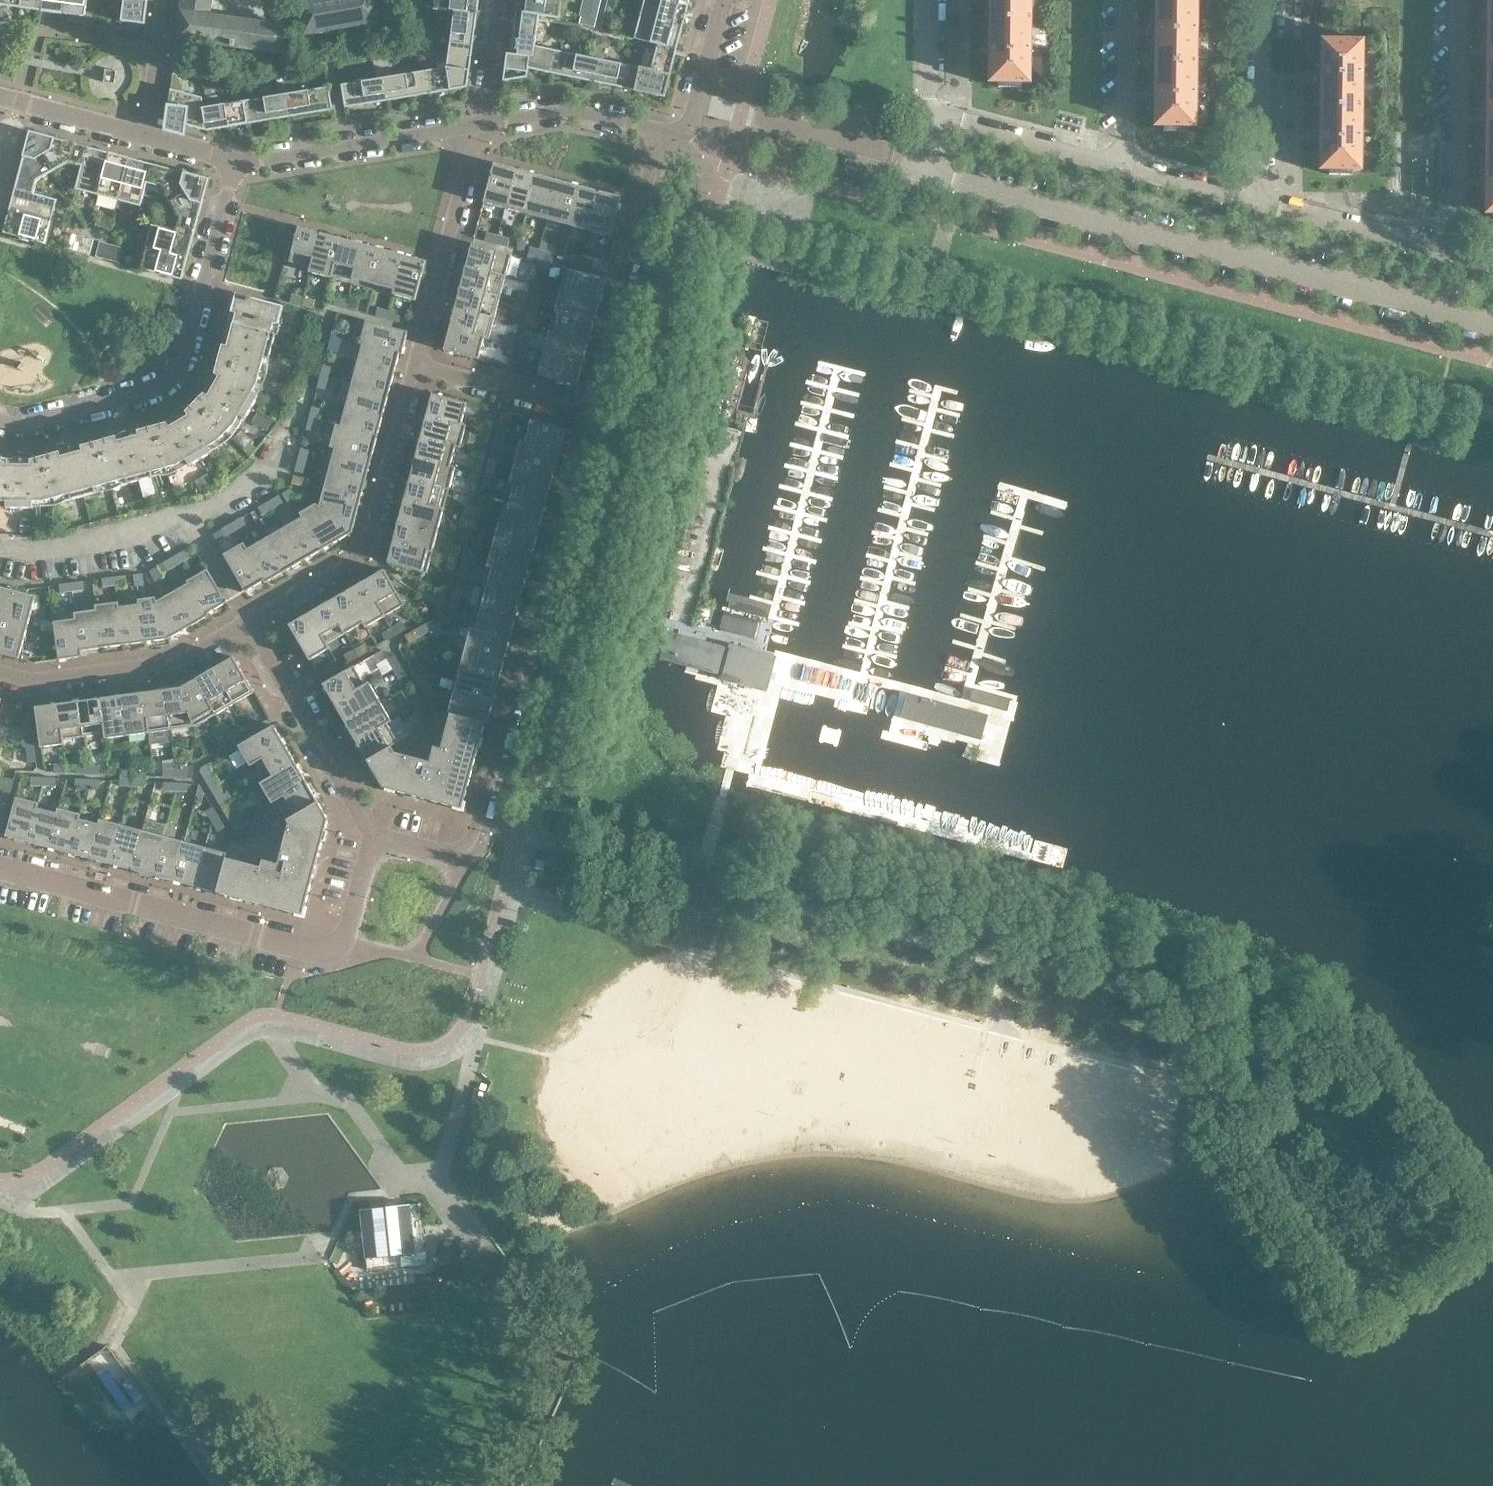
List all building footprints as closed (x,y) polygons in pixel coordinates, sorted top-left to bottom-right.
[(42,0),(20,0),(19,7),(41,10),(42,0)] [(64,0),(42,0),(41,10),(62,13),(64,0)] [(62,13),(85,16),(87,0),(64,0),(62,13)] [(148,0),(119,0),(124,1),(121,21),(144,24),(148,0)] [(181,12),(191,13),(190,15),(198,16),(198,15),(208,16),(210,0),(182,0),(181,12)] [(374,0),(310,0),(301,2),(300,2),(302,15),(304,28),(305,33),(378,21),(374,0)] [(479,0),(434,0),(433,8),(477,14),(479,0)] [(561,0),(517,0),(516,11),(539,14),(539,15),(559,18),(561,0)] [(615,0),(607,0),(605,7),(613,9),(615,0)] [(688,7),(687,6),(663,0),(644,0),(640,16),(682,27),(688,7)] [(987,5),(993,7),(993,16),(993,17),(1031,17),(1031,0),(988,0),(987,5)] [(1194,21),(1197,22),(1197,0),(1156,0),(1156,1),(1152,12),(1158,14),(1158,23),(1155,23),(1155,38),(1152,49),(1158,51),(1158,60),(1158,61),(1196,61),(1197,37),(1194,37),(1194,21)] [(1484,9),(1490,10),(1490,20),(1492,20),(1492,0),(1486,0),(1484,9)] [(596,20),(600,3),(592,1),(588,18),(596,20)] [(609,25),(613,9),(605,7),(601,23),(609,25)] [(471,57),(477,14),(433,8),(433,9),(434,10),(433,17),(452,19),(448,54),(471,57)] [(533,57),(535,46),(539,15),(539,14),(516,11),(516,12),(510,53),(533,57)] [(285,53),(289,27),(214,17),(208,16),(198,15),(198,16),(190,15),(191,13),(181,12),(177,39),(285,53)] [(304,28),(302,15),(290,13),(289,26),(304,28)] [(594,27),(596,20),(588,18),(580,16),(578,24),(594,27)] [(669,75),(675,55),(682,27),(640,16),(634,38),(657,44),(656,50),(650,70),(641,68),(636,91),(664,96),(670,76),(669,75)] [(1027,57),(1028,49),(1028,42),(1031,42),(1031,17),(993,17),(993,16),(990,16),(990,21),(986,32),(992,34),(992,43),(989,43),(989,82),(998,82),(998,87),(1010,87),(1010,82),(1030,82),(1030,57),(1027,57)] [(1490,20),(1487,20),(1487,25),(1483,36),(1489,37),(1489,46),(1486,46),(1486,62),(1483,73),(1489,74),(1489,84),(1492,84),(1492,20),(1490,20)] [(594,82),(603,40),(595,38),(591,57),(556,50),(552,73),(594,82)] [(1359,80),(1359,65),(1362,65),(1363,39),(1321,39),(1321,45),(1318,56),(1324,58),(1324,67),(1321,67),(1321,82),(1317,93),(1323,95),(1323,104),(1361,105),(1362,80),(1359,80)] [(641,68),(629,65),(606,61),(610,42),(603,40),(594,82),(636,91),(641,68)] [(552,73),(556,50),(535,46),(533,57),(510,53),(510,54),(506,53),(503,81),(527,77),(528,68),(552,73)] [(467,87),(471,57),(448,54),(446,67),(426,70),(429,93),(467,87)] [(429,93),(426,70),(391,76),(388,57),(381,58),(388,100),(429,93)] [(388,100),(381,58),(373,59),(376,78),(341,84),(345,107),(388,100)] [(1193,101),(1193,93),(1193,85),(1196,85),(1196,61),(1158,61),(1158,60),(1155,60),(1155,65),(1152,76),(1158,78),(1158,87),(1155,87),(1154,126),(1163,126),(1163,130),(1175,131),(1175,126),(1196,126),(1196,101),(1193,101)] [(115,83),(116,70),(105,69),(103,82),(115,83)] [(332,109),(329,86),(293,92),(290,73),(283,74),(290,116),(332,109)] [(290,116),(283,74),(275,76),(278,95),(244,100),(248,123),(290,116)] [(1489,84),(1486,84),(1486,89),(1483,100),(1489,102),(1488,111),(1485,111),(1485,126),(1482,137),(1488,138),(1488,148),(1492,148),(1492,84),(1489,84)] [(206,130),(201,97),(170,89),(165,130),(184,135),(185,125),(206,130)] [(248,123),(244,100),(219,104),(217,95),(202,97),(201,97),(206,130),(248,123)] [(1358,144),(1358,137),(1358,129),(1361,129),(1361,105),(1323,104),(1320,104),(1320,109),(1317,120),(1323,121),(1323,130),(1320,130),(1319,169),(1328,169),(1328,174),(1340,174),(1340,170),(1360,170),(1361,144),(1358,144)] [(53,171),(29,131),(23,156),(14,189),(33,194),(34,193),(37,180),(53,171)] [(83,166),(88,147),(55,138),(29,131),(53,171),(69,162),(81,165),(83,166)] [(97,195),(109,152),(88,147),(83,166),(81,165),(75,189),(97,195)] [(1488,148),(1485,148),(1485,152),(1482,163),(1488,165),(1488,174),(1485,174),(1484,213),(1492,213),(1492,148),(1488,148)] [(118,200),(130,158),(109,152),(97,195),(118,200)] [(145,182),(150,163),(130,158),(118,200),(141,206),(147,183),(145,182)] [(169,202),(209,178),(184,172),(183,172),(150,163),(145,182),(147,183),(159,186),(169,202)] [(505,209),(515,169),(493,163),(483,203),(505,209)] [(526,214),(536,175),(515,169),(505,209),(526,214)] [(547,220),(557,180),(536,175),(526,214),(547,220)] [(193,237),(202,204),(209,178),(169,202),(178,218),(175,230),(174,232),(193,237)] [(567,225),(578,186),(557,180),(547,220),(567,225)] [(588,231),(599,191),(578,186),(567,225),(588,231)] [(51,221),(57,201),(57,199),(34,193),(33,194),(14,189),(9,210),(51,221)] [(588,231),(610,237),(611,232),(617,233),(620,222),(614,221),(621,197),(599,191),(588,231)] [(45,243),(51,221),(9,210),(3,232),(19,237),(18,239),(29,242),(29,239),(45,243)] [(111,229),(113,221),(97,217),(95,225),(111,229)] [(187,258),(193,237),(174,232),(175,230),(151,224),(145,246),(187,258)] [(311,268),(320,233),(298,227),(292,251),(287,249),(284,261),(310,268),(311,268)] [(484,240),(496,243),(498,236),(486,232),(484,240)] [(75,251),(79,235),(71,233),(67,249),(75,251)] [(331,278),(333,274),(332,273),(341,238),(320,233),(311,268),(310,268),(308,272),(331,278)] [(82,253),(86,237),(79,235),(75,251),(82,253)] [(496,243),(507,246),(509,239),(498,236),(496,243)] [(90,255),(94,239),(86,237),(82,253),(90,255)] [(353,279),(362,244),(341,238),(332,273),(333,274),(351,279),(353,279)] [(103,258),(107,243),(99,241),(95,256),(103,258)] [(110,260),(115,245),(107,243),(103,258),(110,260)] [(373,289),(374,285),(373,285),(383,250),(362,244),(353,279),(351,279),(350,283),(373,289)] [(505,276),(511,254),(471,244),(466,266),(505,276)] [(118,262),(122,247),(115,245),(110,260),(118,262)] [(182,280),(187,258),(145,246),(139,268),(182,280)] [(527,255),(539,258),(541,250),(530,247),(527,255)] [(393,290),(394,290),(404,255),(383,250),(373,285),(374,285),(393,290)] [(539,258),(551,261),(553,253),(541,250),(539,258)] [(415,301),(425,261),(404,255),(394,290),(393,290),(392,294),(415,301)] [(525,263),(537,266),(539,258),(527,255),(525,263)] [(567,262),(579,265),(581,258),(570,255),(567,262)] [(537,266),(549,269),(551,261),(539,258),(537,266)] [(579,265),(591,269),(593,261),(581,258),(579,265)] [(460,286),(500,297),(505,276),(466,266),(460,286)] [(599,301),(605,279),(565,269),(560,290),(599,301)] [(494,318),(500,297),(460,286),(455,307),(494,318)] [(524,303),(527,292),(519,290),(516,301),(524,303)] [(559,313),(594,322),(599,301),(560,290),(554,311),(559,313)] [(265,374),(283,306),(236,293),(231,310),(226,308),(216,345),(222,346),(218,362),(265,374)] [(537,307),(541,295),(533,293),(530,305),(537,307)] [(289,302),(301,305),(303,297),(291,294),(289,302)] [(301,305),(312,308),(315,300),(303,297),(301,305)] [(333,305),(345,308),(347,300),(335,297),(333,305)] [(345,308),(356,311),(358,303),(347,300),(345,308)] [(521,315),(524,303),(516,301),(513,313),(521,315)] [(534,319),(537,307),(530,305),(527,316),(534,319)] [(488,340),(494,318),(455,307),(449,328),(484,337),(484,338),(488,340)] [(375,316),(387,319),(389,311),(377,308),(375,316)] [(387,319),(398,322),(400,314),(389,311),(387,319)] [(588,343),(594,322),(559,313),(553,333),(588,343)] [(362,342),(399,352),(399,353),(401,354),(407,331),(365,320),(359,343),(362,343),(362,342)] [(339,336),(342,325),(334,323),(331,334),(339,336)] [(484,338),(484,337),(449,328),(443,350),(478,359),(484,338)] [(513,345),(516,333),(508,331),(505,343),(513,345)] [(582,364),(588,343),(553,333),(548,332),(543,353),(582,364)] [(336,348),(339,336),(331,334),(328,346),(336,348)] [(526,349),(529,337),(522,335),(519,347),(526,349)] [(362,343),(356,363),(394,373),(399,353),(399,352),(362,342),(362,343)] [(510,357),(513,345),(505,343),(502,355),(510,357)] [(523,360),(526,349),(519,347),(516,358),(523,360)] [(577,386),(582,364),(543,353),(537,375),(577,386)] [(245,419),(258,397),(256,396),(262,386),(265,374),(218,362),(215,372),(211,370),(204,381),(209,384),(204,393),(194,402),(229,436),(238,427),(243,418),(245,419)] [(356,363),(351,384),(388,394),(394,373),(356,363)] [(328,378),(331,366),(323,364),(320,376),(328,378)] [(325,390),(328,378),(320,376),(317,387),(325,390)] [(351,384),(345,405),(383,415),(388,394),(351,384)] [(461,423),(467,402),(432,393),(426,415),(461,424),(461,423)] [(221,445),(229,436),(194,402),(187,410),(184,406),(173,412),(176,417),(167,422),(155,425),(167,472),(179,469),(188,464),(189,465),(212,452),(211,451),(221,445)] [(340,425),(340,426),(377,436),(383,415),(345,405),(340,425)] [(317,420),(320,408),(312,406),(309,418),(317,420)] [(259,410),(251,423),(266,432),(274,418),(259,410)] [(460,447),(466,424),(461,423),(461,424),(426,415),(421,436),(455,445),(455,446),(460,447)] [(314,431),(317,420),(309,418),(306,429),(314,431)] [(485,418),(482,430),(490,432),(493,420),(485,418)] [(525,440),(525,441),(560,450),(560,448),(563,446),(564,442),(563,438),(565,429),(530,419),(525,440)] [(499,422),(496,433),(503,436),(506,424),(499,422)] [(167,472),(155,425),(139,430),(137,424),(113,431),(114,437),(87,444),(99,491),(167,472)] [(335,424),(330,445),(372,457),(377,436),(340,426),(340,425),(335,424)] [(482,430),(479,441),(487,444),(490,432),(482,430)] [(496,433),(493,445),(500,447),(503,436),(496,433)] [(455,446),(455,445),(421,436),(415,457),(450,466),(450,465),(455,446)] [(514,461),(554,471),(560,450),(525,441),(525,440),(520,439),(514,461)] [(99,491),(87,444),(82,445),(81,440),(69,443),(70,449),(43,456),(56,503),(99,491)] [(330,445),(324,466),(366,477),(372,457),(330,445)] [(306,461),(309,450),(301,448),(298,459),(306,461)] [(43,456),(32,459),(32,453),(19,453),(19,459),(9,459),(0,457),(0,506),(7,506),(7,508),(33,508),(33,506),(44,506),(56,503),(43,456)] [(449,489),(455,466),(450,465),(450,466),(415,457),(409,478),(444,487),(444,488),(449,489)] [(306,461),(298,459),(295,471),(303,473),(306,461)] [(474,460),(471,472),(479,474),(482,462),(474,460)] [(509,482),(548,492),(554,471),(514,461),(509,482)] [(488,464),(485,475),(492,477),(495,466),(488,464)] [(318,488),(323,489),(323,488),(360,498),(363,490),(366,487),(367,483),(366,479),(366,477),(324,466),(318,488)] [(471,472),(468,483),(476,485),(479,474),(471,472)] [(292,483),(303,486),(305,478),(294,475),(292,483)] [(485,475),(481,487),(489,489),(492,477),(485,475)] [(444,488),(444,487),(409,478),(404,499),(439,508),(439,507),(444,488)] [(543,513),(545,504),(548,502),(549,498),(548,494),(548,492),(509,482),(503,503),(543,513)] [(319,506),(318,507),(352,532),(360,498),(323,488),(323,489),(319,506)] [(282,493),(288,504),(295,500),(289,489),(282,493)] [(268,501),(272,508),(283,502),(279,495),(268,501)] [(438,530),(444,508),(439,507),(439,508),(404,499),(398,519),(438,530)] [(258,507),(262,514),(272,508),(268,501),(258,507)] [(301,517),(302,516),(321,550),(352,532),(318,507),(319,506),(315,503),(299,513),(301,517)] [(466,503),(463,514),(471,516),(474,505),(466,503)] [(498,523),(537,534),(543,513),(503,503),(498,523)] [(471,516),(478,518),(481,507),(474,505),(471,516)] [(463,514),(460,526),(467,528),(471,516),(463,514)] [(301,517),(283,527),(303,560),(321,550),(302,516),(301,517)] [(467,528),(475,530),(478,518),(471,516),(467,528)] [(235,530),(245,524),(241,517),(231,523),(235,530)] [(432,552),(438,530),(398,519),(393,540),(428,550),(427,551),(432,552)] [(225,536),(235,530),(231,523),(221,529),(225,536)] [(492,544),(532,555),(537,534),(498,523),(492,544)] [(283,527),(265,538),(284,571),(303,560),(283,527)] [(246,548),(246,549),(264,580),(263,580),(264,583),(284,571),(265,538),(246,548)] [(387,562),(422,571),(427,551),(428,550),(393,540),(387,562)] [(246,549),(246,548),(243,542),(223,554),(244,591),(263,580),(264,580),(246,549)] [(452,544),(449,555),(457,557),(460,546),(452,544)] [(487,565),(526,576),(532,555),(492,544),(487,565)] [(465,547),(462,559),(470,561),(473,549),(465,547)] [(174,556),(178,563),(188,557),(184,550),(174,556)] [(449,555),(446,567),(454,569),(457,557),(449,555)] [(164,562),(168,569),(178,563),(174,556),(164,562)] [(462,559),(459,570),(467,572),(470,561),(462,559)] [(481,586),(521,597),(526,576),(487,565),(481,586)] [(148,571),(154,581),(161,577),(155,567),(148,571)] [(189,582),(207,613),(208,613),(227,601),(207,568),(187,580),(188,582),(189,582)] [(364,580),(385,616),(404,604),(384,569),(364,580)] [(135,574),(136,586),(144,585),(143,573),(135,574)] [(114,585),(126,583),(125,575),(113,577),(114,585)] [(102,586),(114,585),(113,577),(101,578),(102,586)] [(345,591),(364,622),(363,623),(365,627),(385,616),(364,580),(345,591)] [(71,590),(83,589),(82,581),(70,583),(71,590)] [(170,592),(190,626),(209,615),(208,613),(207,613),(189,582),(188,582),(170,592)] [(60,592),(71,590),(70,583),(58,584),(60,592)] [(27,627),(35,596),(0,586),(0,620),(27,627)] [(515,617),(518,609),(520,606),(522,602),(520,598),(521,597),(481,586),(476,607),(515,617)] [(454,589),(451,600),(459,603),(462,591),(454,589)] [(327,602),(345,633),(363,623),(364,622),(345,591),(327,602)] [(156,601),(168,639),(190,626),(170,592),(156,601)] [(139,603),(144,642),(168,639),(156,601),(154,596),(137,599),(137,604),(139,603)] [(451,600),(448,612),(456,614),(459,603),(451,600)] [(96,609),(101,648),(122,645),(117,606),(118,606),(118,601),(94,605),(95,609),(96,609)] [(308,613),(326,644),(327,644),(345,633),(327,602),(308,613)] [(117,606),(122,645),(144,642),(139,603),(137,604),(118,606),(117,606)] [(470,628),(510,638),(515,617),(476,607),(470,628)] [(75,618),(79,650),(80,650),(101,648),(96,609),(95,609),(73,612),(74,618),(75,618)] [(326,644),(308,613),(288,624),(309,660),(329,648),(327,644),(326,644)] [(58,659),(81,656),(80,650),(79,650),(75,618),(74,618),(53,621),(58,659)] [(19,659),(27,627),(0,620),(0,654),(19,659)] [(402,621),(391,627),(395,634),(406,628),(402,621)] [(425,624),(415,630),(419,637),(430,631),(425,624)] [(395,634),(391,627),(381,633),(385,640),(395,634)] [(465,649),(504,659),(510,638),(470,628),(465,649)] [(657,658),(762,686),(765,686),(773,657),(770,656),(770,653),(728,642),(727,645),(665,628),(660,648),(657,658)] [(419,637),(415,630),(405,636),(409,643),(419,637)] [(364,643),(354,649),(358,656),(368,650),(364,643)] [(354,649),(344,655),(348,662),(358,656),(354,649)] [(459,670),(499,680),(504,659),(465,649),(459,670)] [(400,665),(394,655),(387,659),(393,669),(400,665)] [(213,668),(234,703),(254,692),(233,656),(213,668)] [(335,660),(325,666),(329,673),(339,667),(335,660)] [(406,676),(400,665),(393,669),(399,680),(406,676)] [(334,704),(365,685),(354,666),(323,684),(334,704)] [(195,679),(215,714),(234,703),(213,668),(195,679)] [(453,690),(493,701),(499,680),(459,670),(453,690)] [(428,684),(422,673),(415,677),(421,688),(428,684)] [(181,687),(194,726),(215,714),(195,679),(181,687)] [(334,704),(345,722),(380,702),(369,682),(365,685),(334,704)] [(434,694),(428,684),(421,688),(428,698),(434,694)] [(165,689),(170,729),(194,726),(181,687),(165,689)] [(143,692),(149,732),(170,729),(165,689),(143,692)] [(487,722),(490,713),(493,711),(494,706),(493,703),(493,701),(453,690),(448,711),(487,722)] [(122,695),(127,735),(149,732),(143,692),(122,695)] [(905,692),(898,719),(978,739),(985,712),(905,692)] [(100,697),(105,733),(105,738),(127,735),(122,695),(100,697)] [(411,709),(422,703),(418,696),(407,702),(411,709)] [(79,700),(84,736),(105,733),(100,697),(79,700)] [(58,703),(62,739),(63,739),(84,736),(79,700),(58,703)] [(380,702),(345,722),(356,741),(387,723),(388,724),(392,721),(380,702)] [(35,706),(40,747),(64,744),(63,739),(62,739),(58,703),(35,706)] [(415,716),(426,710),(422,703),(411,709),(415,716)] [(398,742),(368,760),(384,788),(387,788),(386,790),(396,793),(397,791),(455,806),(454,808),(465,811),(468,801),(466,801),(480,747),(482,748),(485,738),(482,737),(486,722),(435,709),(431,724),(398,742)] [(22,716),(23,728),(31,727),(30,715),(22,716)] [(245,723),(249,730),(260,724),(256,717),(245,723)] [(368,760),(398,742),(388,724),(387,723),(356,741),(367,760),(368,760)] [(238,745),(250,765),(254,763),(253,762),(284,744),(273,724),(238,745)] [(227,733),(231,740),(241,734),(237,727),(227,733)] [(216,740),(220,746),(231,740),(227,733),(216,740)] [(25,739),(26,751),(34,750),(33,738),(25,739)] [(263,780),(264,781),(295,762),(284,744),(253,762),(254,763),(263,780)] [(26,751),(28,763),(36,762),(34,750),(26,751)] [(259,782),(271,803),(275,800),(275,799),(306,781),(295,762),(264,781),(263,780),(259,782)] [(53,771),(65,772),(66,764),(54,763),(53,771)] [(76,764),(75,772),(87,773),(88,765),(76,764)] [(87,773),(99,773),(100,765),(88,765),(87,773)] [(163,776),(175,776),(175,768),(163,768),(163,776)] [(175,768),(175,776),(187,777),(187,769),(175,768)] [(119,777),(131,778),(132,770),(120,769),(119,777)] [(131,778),(143,778),(144,770),(132,770),(131,778)] [(203,777),(209,787),(216,783),(210,773),(203,777)] [(30,785),(42,785),(42,777),(30,777),(30,785)] [(42,785),(54,785),(54,778),(42,777),(42,785)] [(119,785),(131,786),(131,778),(119,777),(119,785)] [(2,789),(10,791),(13,780),(5,778),(2,789)] [(74,778),(74,786),(86,787),(86,779),(74,778)] [(131,778),(131,786),(143,786),(143,778),(131,778)] [(86,787),(98,787),(98,779),(86,779),(86,787)] [(275,800),(286,819),(317,801),(306,781),(275,799),(275,800)] [(163,782),(162,790),(174,790),(175,782),(163,782)] [(175,782),(174,790),(186,791),(187,783),(175,782)] [(209,787),(215,798),(222,794),(216,783),(209,787)] [(7,803),(10,791),(2,789),(0,797),(0,801),(7,803)] [(15,796),(5,836),(14,838),(14,841),(24,843),(25,841),(27,842),(37,802),(15,796)] [(242,891),(241,896),(240,896),(240,898),(294,912),(294,911),(294,910),(296,903),(303,905),(304,905),(322,839),(320,839),(314,838),(317,827),(323,829),(324,830),(327,818),(317,801),(286,819),(288,822),(277,864),(263,860),(262,866),(225,857),(215,892),(230,896),(231,894),(232,888),(242,891)] [(37,802),(27,842),(48,847),(58,808),(37,802)] [(205,810),(211,820),(218,816),(212,806),(205,810)] [(58,808),(48,847),(68,853),(78,818),(79,818),(80,813),(58,808)] [(225,814),(231,825),(238,821),(232,810),(225,814)] [(211,820),(217,831),(224,827),(218,816),(211,820)] [(78,818),(68,853),(89,858),(99,823),(97,823),(79,818),(78,818)] [(99,823),(89,858),(110,864),(121,824),(99,818),(97,823),(99,823)] [(225,857),(262,866),(263,860),(277,864),(288,822),(286,819),(243,843),(229,840),(226,852),(225,857)] [(231,825),(237,835),(244,831),(238,821),(231,825)] [(121,824),(110,864),(131,869),(142,830),(121,824)] [(142,830),(131,869),(140,872),(139,874),(149,877),(150,874),(152,875),(162,835),(142,830)] [(162,835),(152,875),(173,880),(182,845),(183,846),(184,841),(162,835)] [(182,845),(173,880),(194,886),(203,851),(202,851),(183,846),(182,845)] [(203,851),(194,886),(215,892),(225,857),(226,852),(203,846),(202,851),(203,851)] [(425,1264),(421,1225),(419,1203),(407,1204),(399,1205),(385,1207),(377,1207),(360,1209),(367,1270),(425,1264)] [(439,1250),(439,1251),(440,1252),(440,1253),(440,1254),(440,1255),(441,1256),(441,1257),(442,1257),(442,1258),(443,1259),(444,1259),(445,1260),(446,1261),(447,1261),(448,1261),(449,1261),(450,1261),(451,1261),(452,1261),(453,1261),(454,1260),(455,1260),(456,1259),(457,1259),(457,1258),(458,1258),(458,1257),(459,1256),(459,1255),(460,1255),(460,1254),(460,1253),(460,1252),(461,1252),(460,1252),(446,1241),(445,1241),(444,1242),(443,1243),(442,1243),(442,1244),(441,1245),(440,1246),(440,1247),(440,1248),(440,1249),(439,1250)]
